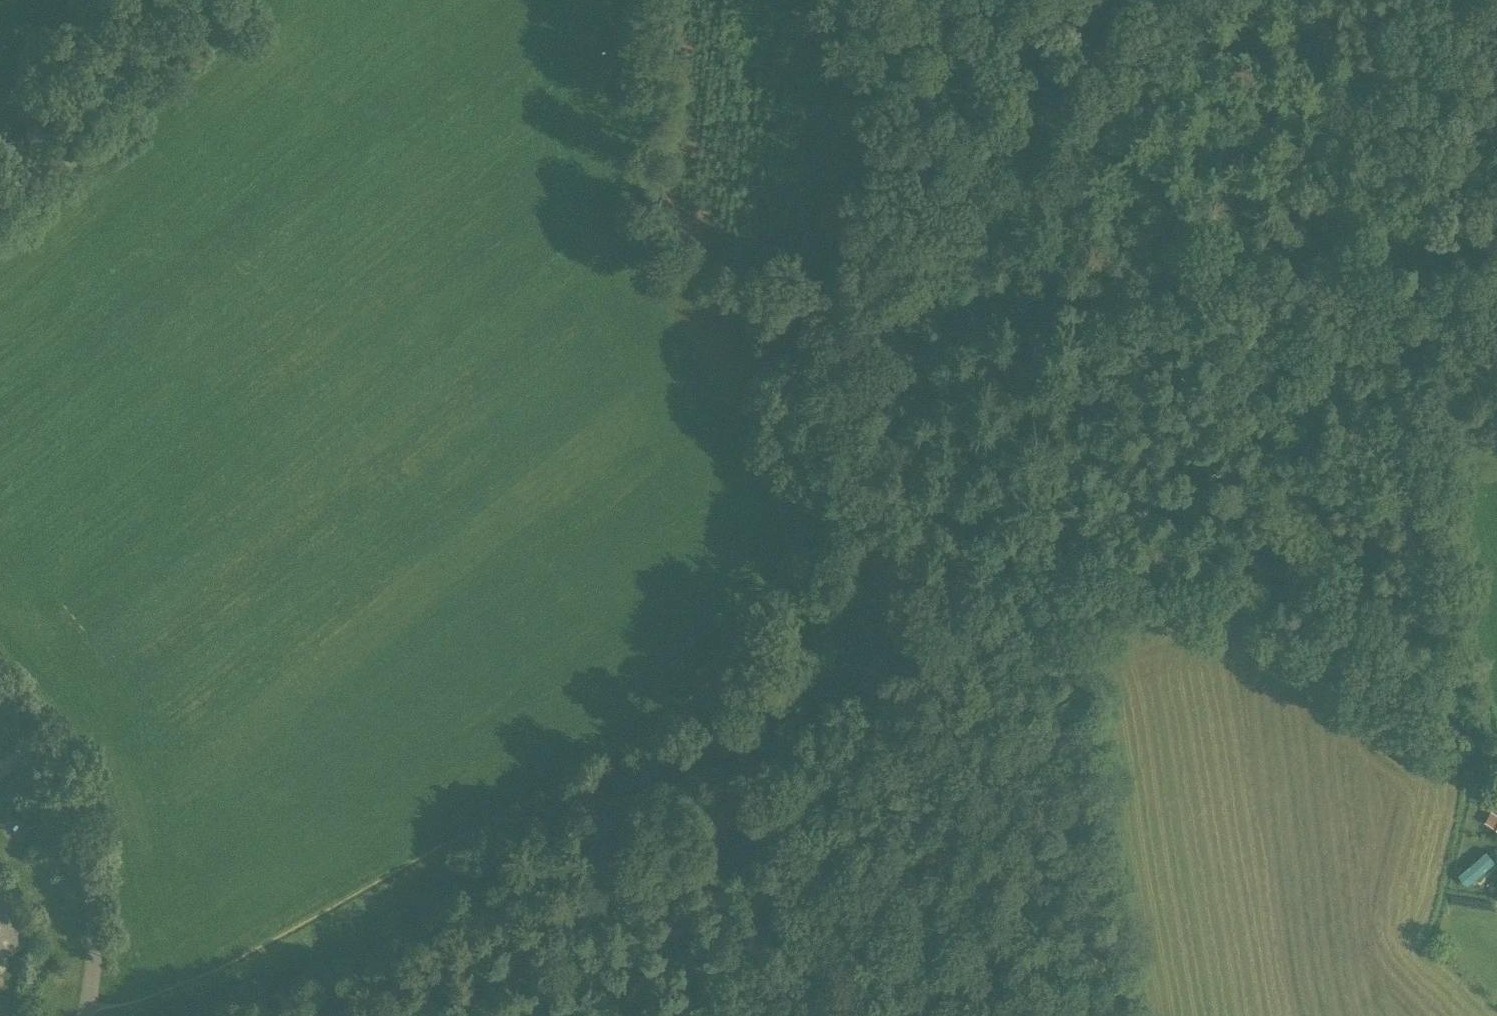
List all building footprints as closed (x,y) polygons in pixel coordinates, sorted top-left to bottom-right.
[(1496,863),(1496,858),(1491,850),(1461,871),(1469,883),(1496,863)] [(32,941),(0,876),(0,957),(32,941)]
